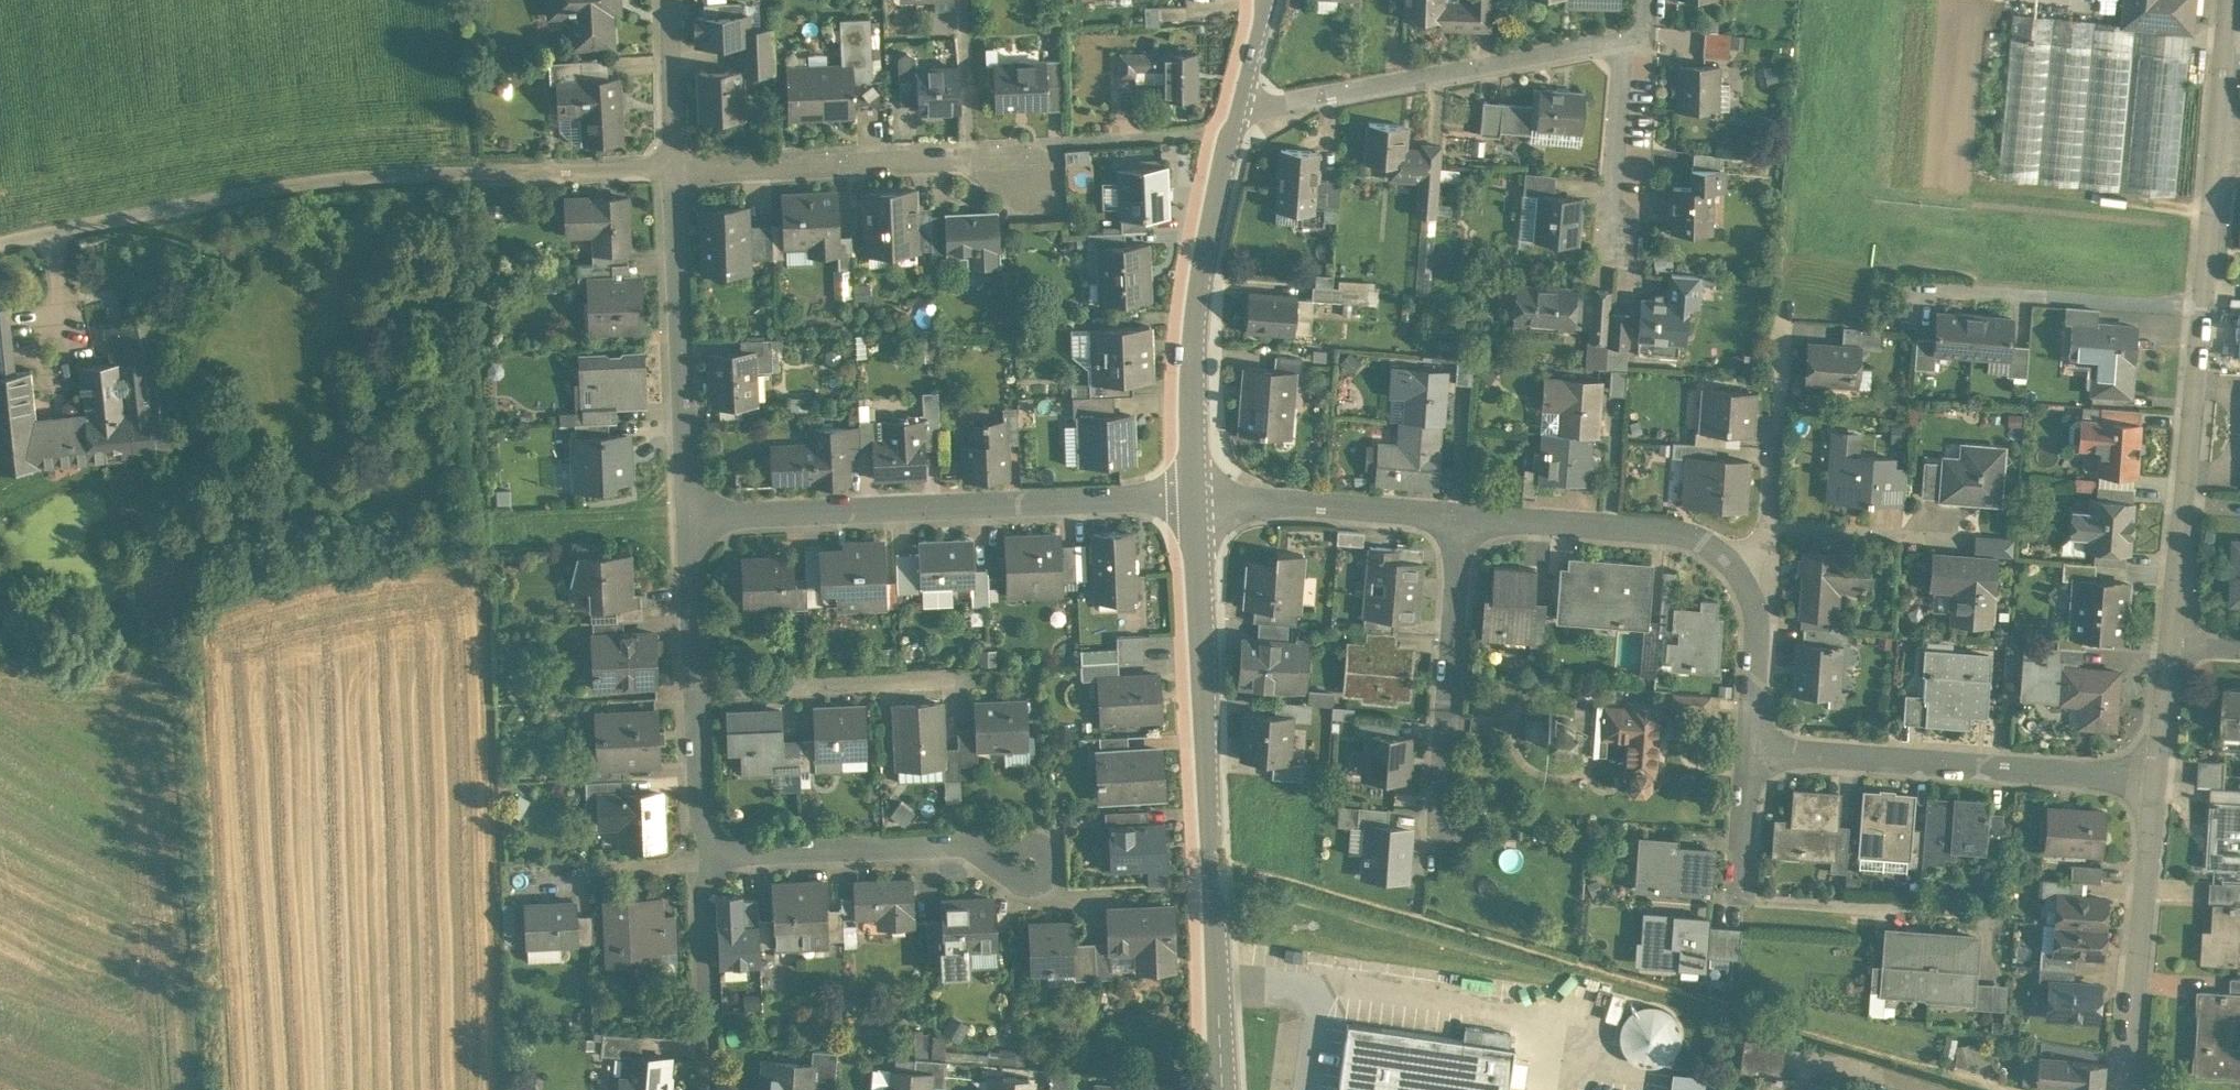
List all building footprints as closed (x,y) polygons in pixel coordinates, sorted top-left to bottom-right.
[(551,9),(573,8),(575,45),(613,43),(610,0),(551,0),(551,9)] [(745,0),(703,2),(704,15),(746,13),(745,0)] [(935,14),(953,13),(952,0),(934,0),(935,14)] [(1314,14),(1336,15),(1336,0),(1314,0),(1314,14)] [(1405,18),(1442,19),(1443,0),(1405,0),(1405,18)] [(1442,19),(1442,28),(1449,28),(1449,1),(1480,2),(1480,0),(1443,0),(1442,19)] [(1480,2),(1479,29),(1493,29),(1494,0),(1480,0),(1480,2)] [(2124,23),(2191,30),(2194,0),(2126,0),(2124,23)] [(1480,2),(1449,1),(1449,28),(1479,29),(1480,2)] [(1186,4),(1158,5),(1158,18),(1187,17),(1186,4)] [(2015,13),(1998,11),(1995,49),(2011,51),(2015,13)] [(704,15),(697,15),(697,16),(695,16),(695,29),(698,29),(698,42),(728,41),(739,37),(739,36),(739,30),(746,29),(746,13),(704,15)] [(2124,23),(2015,13),(2011,51),(1999,178),(2178,195),(2194,30),(2191,30),(2127,24),(2124,23)] [(844,64),(788,67),(790,115),(853,112),(853,107),(852,78),(872,77),(869,16),(841,17),(844,64)] [(1378,26),(1367,26),(1366,46),(1377,46),(1378,26)] [(746,29),(739,30),(739,36),(739,37),(739,51),(740,51),(774,50),(773,28),(746,29)] [(1730,33),(1705,31),(1703,55),(1728,58),(1730,33)] [(986,50),(986,67),(993,67),(993,62),(999,62),(999,49),(986,50)] [(740,51),(739,51),(740,68),(741,69),(775,68),(774,50),(740,51)] [(1197,52),(1165,52),(1164,52),(1134,53),(1135,68),(1164,68),(1164,86),(1164,97),(1198,97),(1197,52)] [(1135,68),(1134,53),(1120,53),(1120,75),(1135,75),(1135,68)] [(899,70),(917,69),(917,67),(916,56),(898,56),(899,70)] [(583,77),(609,75),(609,57),(582,58),(583,77)] [(582,58),(549,60),(550,81),(556,81),(583,79),(583,77),(582,58)] [(999,62),(993,62),(993,67),(994,106),(1047,104),(1046,60),(999,62)] [(1059,60),(1046,60),(1047,104),(1048,110),(1061,109),(1059,60)] [(1718,66),(1679,65),(1678,109),(1717,110),(1718,99),(1718,73),(1718,66)] [(959,66),(917,67),(917,69),(918,102),(918,109),(960,108),(959,66)] [(740,68),(699,70),(702,119),(743,117),(741,86),(741,69),(740,68)] [(741,69),(741,86),(775,79),(775,68),(741,69)] [(1135,86),(1164,86),(1164,68),(1135,68),(1135,75),(1135,86)] [(917,69),(899,70),(900,103),(918,102),(917,69)] [(1718,73),(1718,99),(1731,99),(1731,73),(1718,73)] [(510,74),(499,75),(500,94),(511,94),(510,74)] [(609,75),(583,77),(583,79),(556,81),(557,108),(583,106),(585,143),(621,141),(617,75),(609,75)] [(872,77),(852,78),(853,107),(887,105),(885,76),(872,77)] [(1585,92),(1540,88),(1536,127),(1551,128),(1549,143),(1581,146),(1585,92)] [(1503,102),(1484,101),(1481,134),(1500,136),(1500,130),(1503,102)] [(1533,105),(1503,102),(1500,130),(1531,133),(1531,127),(1533,105)] [(559,128),(578,143),(585,143),(583,106),(557,108),(559,128)] [(1405,125),(1369,122),(1366,161),(1391,163),(1402,164),(1403,152),(1405,125)] [(1531,133),(1531,142),(1549,143),(1551,128),(1536,127),(1531,127),(1531,133)] [(1442,146),(1428,144),(1427,154),(1428,154),(1426,181),(1439,182),(1442,146)] [(1318,151),(1281,148),(1277,209),(1301,211),(1300,223),(1324,224),(1324,219),(1327,179),(1316,179),(1318,151)] [(1427,154),(1403,152),(1402,164),(1391,163),(1389,177),(1425,180),(1426,181),(1428,154),(1427,154)] [(1720,154),(1694,152),(1692,167),(1692,168),(1719,168),(1720,154)] [(1166,164),(1119,166),(1121,217),(1149,216),(1168,215),(1166,164)] [(1691,187),(1673,187),(1672,231),(1710,232),(1711,189),(1722,190),(1723,169),(1719,168),(1692,168),(1692,167),(1691,187)] [(1556,174),(1525,172),(1523,193),(1539,194),(1539,193),(1554,194),(1556,174)] [(1341,181),(1327,179),(1324,219),(1338,220),(1341,181)] [(1426,181),(1425,180),(1423,215),(1436,217),(1439,182),(1426,181)] [(915,189),(863,191),(866,252),(900,251),(900,245),(915,244),(916,250),(918,250),(918,249),(917,213),(915,189)] [(836,192),(784,194),(785,223),(786,244),(787,244),(811,243),(811,254),(838,254),(838,253),(838,236),(836,192)] [(1554,194),(1539,193),(1539,194),(1535,239),(1577,242),(1581,202),(1560,200),(1560,195),(1554,194)] [(627,195),(566,198),(567,233),(598,232),(599,248),(599,249),(628,248),(630,248),(627,195)] [(745,207),(703,208),(705,270),(747,268),(747,258),(745,224),(745,207)] [(1277,209),(1276,227),(1300,229),(1300,223),(1301,211),(1277,209)] [(996,212),(947,214),(948,252),(975,251),(976,264),(998,263),(996,212)] [(930,213),(917,213),(918,249),(931,249),(930,214),(930,213)] [(947,214),(930,214),(931,249),(932,253),(948,252),(947,214)] [(1436,217),(1423,215),(1417,293),(1431,294),(1436,217)] [(1149,216),(1121,217),(1122,230),(1124,231),(1149,229),(1149,216)] [(785,223),(772,224),(773,257),(788,256),(787,244),(786,244),(785,223)] [(773,257),(772,224),(745,224),(747,258),(773,257)] [(1122,230),(1088,232),(1089,246),(1100,246),(1099,245),(1125,244),(1124,231),(1122,230)] [(851,235),(838,236),(838,253),(838,254),(838,269),(853,268),(851,235)] [(1125,244),(1099,245),(1100,246),(1102,300),(1148,298),(1146,243),(1125,244)] [(628,248),(599,249),(599,248),(592,249),(593,263),(628,261),(628,248)] [(593,263),(577,264),(578,287),(590,287),(590,279),(633,277),(628,261),(593,263)] [(1334,275),(1316,273),(1315,285),(1333,287),(1334,275)] [(1698,275),(1672,273),(1670,293),(1657,296),(1656,300),(1642,299),(1639,337),(1683,340),(1686,303),(1696,304),(1698,275)] [(633,277),(590,279),(590,287),(592,329),(641,327),(640,277),(633,277)] [(1576,288),(1516,283),(1513,322),(1573,327),(1576,288)] [(1315,285),(1313,285),(1312,299),(1315,300),(1341,302),(1342,287),(1333,287),(1315,285)] [(1612,290),(1593,288),(1589,340),(1608,341),(1610,313),(1612,290)] [(1297,297),(1248,293),(1246,328),(1294,332),(1297,298),(1297,297)] [(1312,299),(1297,298),(1294,332),(1313,334),(1315,300),(1312,299)] [(2098,309),(2066,307),(2065,321),(2072,321),(2072,320),(2097,322),(2098,309)] [(1975,314),(1937,311),(1935,338),(1934,351),(1936,351),(1972,354),(1975,314)] [(1629,314),(1610,313),(1608,341),(1608,344),(1607,367),(1611,368),(1626,369),(1628,346),(1629,314)] [(2012,317),(1975,314),(1972,354),(2008,357),(2009,357),(2010,344),(2012,317)] [(153,315),(131,321),(130,319),(114,323),(115,326),(111,327),(119,360),(138,358),(163,354),(153,315)] [(2097,322),(2072,320),(2072,321),(2069,356),(2094,358),(2092,391),(2130,394),(2133,361),(2135,361),(2138,325),(2097,322)] [(1148,324),(1093,327),(1095,381),(1095,382),(1132,380),(1151,380),(1148,324)] [(1883,328),(1843,325),(1842,340),(1881,343),(1883,328)] [(13,372),(9,328),(0,329),(0,469),(40,465),(33,394),(30,370),(13,372)] [(1917,336),(1914,367),(1934,369),(1936,351),(1934,351),(1935,338),(1917,336)] [(771,337),(740,338),(741,352),(755,351),(755,352),(772,351),(771,337)] [(1683,340),(1639,337),(1638,351),(1682,355),(1683,340)] [(1859,347),(1809,343),(1806,379),(1851,382),(1852,372),(1857,367),(1859,347)] [(2029,345),(2010,344),(2009,357),(2008,357),(2007,374),(2026,376),(2029,345)] [(741,352),(709,353),(711,404),(757,402),(755,352),(755,351),(741,352)] [(643,353),(581,356),(584,405),(585,405),(615,404),(626,403),(626,399),(635,399),(635,402),(645,402),(643,353)] [(163,354),(138,358),(140,374),(147,374),(165,372),(163,354)] [(1302,357),(1275,355),(1274,368),(1294,370),(1301,370),(1302,357)] [(1473,357),(1457,356),(1455,382),(1471,383),(1473,357)] [(119,360),(80,365),(83,389),(85,412),(129,408),(143,406),(140,374),(138,358),(119,360)] [(1274,368),(1245,366),(1244,388),(1248,388),(1246,407),(1242,407),(1240,432),(1281,435),(1283,418),(1290,419),(1294,370),(1274,368)] [(1445,370),(1392,366),(1390,393),(1408,394),(1406,420),(1438,423),(1439,423),(1441,423),(1445,370)] [(1626,369),(1611,368),(1609,393),(1625,394),(1627,369),(1626,369)] [(165,372),(147,374),(150,405),(143,406),(129,408),(134,456),(173,452),(165,372)] [(1599,382),(1547,378),(1545,405),(1542,408),(1540,430),(1593,434),(1596,434),(1599,382)] [(1132,380),(1095,382),(1095,381),(1089,381),(1090,395),(1114,394),(1114,395),(1133,394),(1132,380)] [(939,412),(939,388),(924,388),(924,412),(939,412)] [(1753,392),(1705,388),(1702,427),(1702,428),(1726,430),(1750,432),(1753,392)] [(129,408),(85,412),(83,389),(33,394),(40,465),(134,456),(129,408)] [(1114,394),(1090,395),(1072,395),(1073,417),(1082,416),(1082,415),(1115,414),(1114,395),(1114,394)] [(615,404),(585,405),(585,422),(609,421),(615,421),(615,404)] [(2139,409),(2102,407),(2101,420),(2137,423),(2139,409)] [(938,413),(924,414),(924,418),(923,418),(925,445),(939,444),(938,413)] [(1017,413),(1003,413),(1003,419),(1004,419),(1005,443),(1019,442),(1017,413)] [(1115,414),(1082,415),(1082,416),(1084,463),(1132,461),(1130,413),(1115,414)] [(923,418),(884,420),(885,446),(873,447),(874,449),(875,478),(926,476),(925,445),(923,418)] [(2101,420),(2081,418),(2079,446),(2100,447),(2098,471),(2134,473),(2136,474),(2139,440),(2138,440),(2140,423),(2137,423),(2101,420)] [(860,449),(874,449),(873,447),(873,419),(859,420),(859,427),(860,449)] [(1003,419),(983,420),(983,423),(971,423),(972,441),(965,441),(967,476),(1007,475),(1005,443),(1004,419),(1003,419)] [(1438,423),(1406,420),(1402,420),(1400,445),(1378,444),(1376,480),(1435,484),(1436,477),(1424,476),(1426,453),(1439,454),(1440,448),(1437,448),(1439,423),(1438,423)] [(585,422),(575,422),(575,436),(609,434),(609,421),(585,422)] [(1726,430),(1702,428),(1702,427),(1696,426),(1694,442),(1716,443),(1725,444),(1726,430)] [(846,427),(814,428),(814,443),(772,446),(773,481),(816,479),(816,483),(849,482),(847,453),(846,427)] [(846,427),(847,453),(860,453),(860,449),(859,427),(846,427)] [(1593,434),(1541,430),(1540,448),(1535,448),(1534,465),(1538,465),(1537,481),(1553,482),(1554,478),(1565,479),(1564,481),(1586,483),(1587,467),(1593,467),(1594,454),(1592,454),(1593,434)] [(609,434),(575,436),(577,487),(612,485),(612,479),(628,478),(627,434),(609,434)] [(1694,442),(1673,440),(1672,455),(1687,456),(1687,455),(1715,457),(1716,443),(1694,442)] [(2003,447),(1962,444),(1960,466),(1944,465),(1943,465),(1941,496),(1941,498),(1999,502),(2003,447)] [(1439,454),(1426,453),(1424,476),(1436,477),(1435,484),(1437,485),(1439,454)] [(1893,457),(1838,453),(1837,468),(1831,468),(1828,498),(1890,503),(1893,466),(1893,457)] [(1715,457),(1687,455),(1687,456),(1685,482),(1688,482),(1686,500),(1684,500),(1683,503),(1745,508),(1745,506),(1748,461),(1749,460),(1715,457)] [(1944,463),(1925,462),(1923,495),(1941,496),(1943,465),(1944,465),(1944,463)] [(1907,467),(1893,466),(1890,503),(1904,504),(1907,467)] [(2098,471),(2097,484),(2133,487),(2134,473),(2098,471)] [(2133,487),(2097,484),(2097,486),(2096,497),(2132,500),(2133,487)] [(2096,497),(2089,497),(2088,510),(2071,508),(2071,510),(2071,511),(2069,532),(2069,534),(2086,535),(2085,546),(2085,548),(2093,549),(2094,549),(2128,552),(2130,552),(2130,550),(2131,535),(2132,535),(2132,533),(2133,519),(2133,516),(2134,502),(2134,500),(2132,500),(2096,497)] [(1133,531),(1093,533),(1095,595),(1118,594),(1135,593),(1133,531)] [(1060,534),(1005,537),(1007,592),(1032,591),(1031,573),(1061,572),(1062,572),(1060,544),(1060,534)] [(971,538),(921,540),(921,553),(923,587),(924,590),(924,604),(973,602),(972,585),(973,585),(973,569),(971,538)] [(882,542),(845,543),(845,550),(822,551),(823,582),(823,594),(838,594),(839,605),(885,603),(884,581),(882,542)] [(1075,543),(1060,544),(1062,572),(1061,572),(1061,580),(1063,580),(1076,579),(1075,543)] [(1396,548),(1370,546),(1364,615),(1394,618),(1417,620),(1422,561),(1395,558),(1396,548)] [(2093,549),(2092,562),(2096,562),(2127,565),(2128,552),(2093,549)] [(1867,555),(1805,550),(1800,613),(1801,613),(1831,615),(1837,615),(1839,597),(1834,597),(1834,594),(1833,594),(1834,585),(1865,588),(1867,555)] [(823,582),(822,551),(805,551),(806,576),(806,582),(823,582)] [(1303,553),(1276,551),(1275,564),(1249,562),(1245,606),(1253,607),(1297,610),(1298,610),(1303,553)] [(631,552),(578,554),(571,584),(590,588),(591,606),(616,605),(644,604),(644,591),(633,592),(631,552)] [(1995,557),(1934,552),(1931,587),(1954,588),(1952,619),(1991,622),(1995,557)] [(921,553),(896,554),(898,592),(924,590),(923,587),(921,553)] [(792,556),(742,558),(743,574),(744,602),(745,602),(745,609),(793,607),(793,601),(794,600),(793,576),(792,556)] [(1601,621),(1605,559),(1573,556),(1571,575),(1562,574),(1558,618),(1601,621)] [(1605,559),(1601,621),(1643,624),(1646,625),(1646,622),(1650,564),(1623,562),(1623,560),(1605,559)] [(2092,562),(2063,560),(2062,578),(2081,579),(2081,578),(2095,579),(2096,562),(2092,562)] [(1536,567),(1494,564),(1492,597),(1486,597),(1483,635),(1502,636),(1503,630),(1530,632),(1532,632),(1533,611),(1536,567)] [(987,568),(973,569),(973,585),(972,585),(973,602),(973,604),(989,604),(987,568)] [(1031,573),(1032,591),(1062,590),(1063,580),(1061,580),(1061,572),(1031,573)] [(743,574),(722,575),(724,610),(745,609),(745,602),(744,602),(743,574)] [(807,607),(807,604),(806,582),(806,576),(793,576),(794,600),(793,601),(793,607),(807,607)] [(2095,579),(2081,578),(2081,579),(2079,611),(2074,611),(2073,632),(2073,633),(2086,634),(2121,637),(2126,581),(2095,579)] [(897,581),(884,581),(885,603),(885,606),(898,605),(897,581)] [(823,582),(806,582),(807,604),(824,603),(823,594),(823,582)] [(1135,593),(1118,594),(1119,610),(1136,608),(1135,593)] [(1676,596),(1662,595),(1660,622),(1659,626),(1673,627),(1674,606),(1675,606),(1676,596)] [(1675,606),(1674,606),(1673,627),(1679,628),(1678,641),(1672,640),(1670,658),(1690,659),(1689,668),(1718,670),(1722,616),(1717,615),(1718,599),(1701,598),(1700,607),(1675,606)] [(644,604),(616,605),(617,619),(623,619),(645,618),(644,604)] [(617,619),(616,605),(591,606),(590,606),(590,620),(592,620),(617,619)] [(1297,610),(1253,607),(1253,621),(1259,621),(1288,623),(1296,624),(1297,610)] [(1546,612),(1533,611),(1532,632),(1530,632),(1529,644),(1543,645),(1546,612)] [(1831,615),(1801,613),(1800,626),(1803,627),(1803,626),(1830,628),(1831,615)] [(1394,618),(1364,615),(1363,629),(1393,631),(1394,618)] [(623,632),(623,619),(617,619),(592,620),(593,633),(623,632)] [(1259,621),(1257,640),(1287,643),(1288,623),(1259,621)] [(1660,622),(1646,622),(1646,625),(1643,624),(1640,674),(1656,675),(1659,626),(1660,622)] [(1830,628),(1803,626),(1803,627),(1802,641),(1844,644),(1845,629),(1830,628)] [(623,632),(593,633),(593,635),(600,634),(602,668),(594,669),(595,686),(610,685),(610,680),(634,679),(635,684),(656,683),(654,631),(623,632)] [(1397,634),(1366,631),(1365,647),(1396,649),(1397,634)] [(2058,631),(2057,645),(2059,645),(2083,647),(2085,648),(2086,634),(2073,633),(2073,632),(2058,631)] [(1143,634),(1117,635),(1118,660),(1144,659),(1143,634)] [(1257,640),(1247,640),(1244,682),(1292,685),(1296,643),(1287,643),(1257,640)] [(1802,641),(1798,641),(1794,692),(1796,692),(1796,691),(1816,692),(1816,694),(1847,696),(1847,689),(1836,688),(1838,662),(1835,662),(1836,646),(1844,647),(1844,644),(1802,641)] [(1296,643),(1292,685),(1302,686),(1306,644),(1296,643)] [(2082,667),(2082,660),(2058,658),(2059,645),(2057,645),(2024,643),(2020,698),(2059,701),(2062,666),(2082,667)] [(2083,647),(2059,645),(2058,658),(2082,660),(2083,647)] [(1365,647),(1351,646),(1347,688),(1366,690),(1366,694),(1393,696),(1394,676),(1407,677),(1409,650),(1396,649),(1365,647)] [(1988,653),(1927,649),(1925,673),(1931,674),(1930,695),(1928,720),(1966,723),(1967,711),(1981,712),(1982,690),(1986,690),(1988,653)] [(1118,660),(1089,661),(1090,678),(1098,677),(1099,677),(1119,676),(1118,660)] [(1090,678),(1089,661),(1081,662),(1082,679),(1090,678)] [(2082,667),(2062,666),(2059,701),(2088,703),(2086,725),(2115,727),(2119,670),(2082,667)] [(1119,676),(1099,677),(1098,677),(1101,721),(1160,717),(1158,673),(1119,676)] [(2225,687),(2223,728),(2239,729),(2239,688),(2225,687)] [(1331,699),(1332,689),(1313,688),(1312,698),(1331,699)] [(1710,693),(1671,690),(1670,706),(1709,709),(1710,693)] [(1930,695),(1908,693),(1906,719),(1928,720),(1930,695)] [(1026,699),(974,701),(975,727),(976,747),(977,747),(1005,746),(1005,750),(1011,750),(1011,745),(1028,745),(1026,699)] [(1311,703),(1276,700),(1275,713),(1292,714),(1292,716),(1310,718),(1311,703)] [(1660,703),(1623,700),(1622,707),(1604,706),(1603,721),(1602,736),(1627,738),(1624,773),(1629,774),(1628,784),(1633,790),(1644,791),(1650,786),(1650,775),(1655,776),(1660,703)] [(941,702),(895,704),(897,766),(943,764),(944,764),(943,747),(941,702)] [(1578,733),(1574,742),(1591,743),(1592,720),(1593,710),(1575,705),(1571,717),(1576,723),(1578,733)] [(864,706),(814,707),(815,739),(815,756),(817,756),(841,755),(866,754),(864,706)] [(780,709),(728,711),(729,750),(750,749),(751,772),(782,771),(781,740),(780,709)] [(658,710),(596,713),(596,715),(601,715),(602,735),(598,735),(599,753),(603,753),(603,762),(598,762),(598,764),(620,763),(626,763),(626,759),(660,757),(658,710)] [(1275,713),(1245,711),(1242,759),(1273,761),(1288,763),(1288,762),(1292,716),(1292,714),(1275,713)] [(1542,730),(1543,739),(1548,745),(1554,748),(1561,749),(1568,747),(1574,742),(1578,733),(1576,723),(1571,717),(1565,714),(1557,713),(1550,716),(1545,721),(1542,730)] [(1542,730),(1545,721),(1526,719),(1525,738),(1543,739),(1542,730)] [(1603,721),(1592,720),(1591,743),(1591,748),(1601,749),(1602,736),(1603,721)] [(975,727),(958,728),(959,746),(959,763),(977,762),(977,747),(976,747),(975,727)] [(1408,736),(1368,733),(1365,776),(1405,779),(1408,736)] [(1127,735),(1099,736),(1100,750),(1128,748),(1127,735)] [(800,740),(800,739),(781,740),(782,771),(801,770),(800,740)] [(815,739),(800,740),(801,770),(818,769),(817,756),(815,756),(815,739)] [(1011,750),(1005,750),(1005,762),(1029,761),(1028,745),(1011,745),(1011,750)] [(959,746),(943,747),(944,764),(943,764),(944,777),(944,779),(960,778),(959,763),(959,746)] [(1161,748),(1134,750),(1134,748),(1128,748),(1100,750),(1101,768),(1097,768),(1098,799),(1165,794),(1164,779),(1163,779),(1161,748)] [(866,754),(841,755),(841,769),(866,768),(866,754)] [(841,755),(817,756),(818,769),(841,769),(841,755)] [(2224,761),(2199,760),(2198,771),(2224,773),(2224,761)] [(1304,763),(1288,762),(1288,763),(1273,761),(1272,777),(1302,779),(1304,763)] [(620,763),(598,764),(585,764),(585,779),(621,777),(620,763)] [(897,766),(898,779),(944,777),(943,764),(897,766)] [(2224,773),(2198,771),(2197,785),(2212,785),(2223,786),(2224,773)] [(621,777),(585,779),(586,807),(599,807),(599,794),(621,793),(621,777)] [(960,778),(944,779),(945,801),(961,801),(960,778)] [(2211,799),(2239,800),(2239,787),(2223,786),(2212,785),(2211,799)] [(1838,791),(1795,788),(1792,820),(1776,819),(1774,845),(1800,847),(1800,849),(1802,849),(1802,851),(1831,854),(1834,854),(1835,835),(1838,791)] [(1913,794),(1864,790),(1860,851),(1907,855),(1908,855),(1911,826),(1913,794)] [(621,793),(599,794),(599,807),(600,822),(622,822),(623,846),(663,844),(661,791),(621,793)] [(1987,799),(1955,797),(1955,800),(1928,798),(1929,795),(1926,795),(1924,827),(1921,864),(1935,865),(1935,868),(1938,869),(1940,852),(1953,853),(1953,847),(1983,849),(1983,847),(1986,812),(1987,799)] [(2211,799),(2211,801),(2213,801),(2212,821),(2210,821),(2210,823),(2212,823),(2211,843),(2208,842),(2208,845),(2210,845),(2209,865),(2207,864),(2207,867),(2239,868),(2239,800),(2211,799)] [(1389,808),(1358,805),(1356,826),(1367,826),(1368,825),(1387,827),(1389,808)] [(2105,810),(2046,806),(2043,848),(2102,852),(2105,810)] [(1147,809),(1105,810),(1105,825),(1109,824),(1109,823),(1147,822),(1147,809)] [(2001,813),(1986,812),(1983,847),(1998,848),(2001,813)] [(1147,822),(1109,823),(1109,824),(1111,869),(1148,867),(1148,870),(1169,870),(1168,849),(1164,849),(1163,821),(1147,822)] [(1387,827),(1368,825),(1367,826),(1365,853),(1363,853),(1363,856),(1365,856),(1364,873),(1406,876),(1409,828),(1387,827)] [(1924,827),(1911,826),(1908,855),(1907,855),(1906,865),(1921,866),(1921,864),(1924,827)] [(1848,836),(1835,835),(1834,854),(1831,854),(1830,870),(1846,871),(1848,836)] [(1676,839),(1641,837),(1639,856),(1648,857),(1646,886),(1709,891),(1712,849),(1676,846),(1676,839)] [(2101,865),(2071,863),(2070,879),(2082,880),(2100,881),(2101,865)] [(1169,870),(1148,870),(1149,882),(1169,881),(1169,870)] [(912,877),(854,880),(855,896),(856,915),(857,915),(889,913),(890,925),(914,924),(912,877)] [(2070,879),(2042,877),(2041,894),(2057,895),(2058,894),(2081,896),(2082,880),(2070,879)] [(2211,880),(2210,901),(2214,901),(2231,902),(2239,903),(2239,898),(2239,882),(2211,880)] [(826,881),(772,883),(773,917),(774,944),(829,942),(829,938),(827,908),(826,881)] [(2081,896),(2058,894),(2057,895),(2055,922),(2104,926),(2106,897),(2081,896)] [(760,945),(759,927),(745,927),(743,896),(717,897),(719,972),(761,972),(760,945)] [(855,896),(841,897),(842,907),(842,908),(843,924),(857,923),(857,915),(856,915),(855,896)] [(661,897),(604,899),(606,960),(677,958),(676,949),(663,950),(662,915),(661,897)] [(996,899),(941,901),(942,919),(943,949),(944,949),(998,947),(996,899)] [(575,900),(525,902),(527,943),(561,942),(577,941),(576,914),(575,900)] [(2214,901),(2212,929),(2204,928),(2202,961),(2239,962),(2239,947),(2239,903),(2231,902),(2214,901)] [(1171,904),(1108,907),(1110,941),(1110,948),(1112,948),(1137,947),(1138,968),(1174,967),(1171,904)] [(842,907),(827,908),(829,938),(844,937),(843,924),(842,908),(842,907)] [(591,913),(576,914),(577,941),(592,940),(591,913)] [(1707,917),(1646,913),(1644,940),(1650,941),(1649,962),(1704,966),(1705,953),(1707,926),(1707,917)] [(675,914),(662,915),(663,950),(676,949),(675,914)] [(773,917),(759,918),(759,927),(760,945),(774,944),(773,917)] [(942,919),(926,919),(928,962),(945,961),(944,949),(943,949),(942,919)] [(1074,922),(1029,923),(1031,971),(1073,970),(1076,969),(1075,942),(1074,922)] [(2104,926),(2055,922),(2054,950),(2053,951),(2076,953),(2102,954),(2104,926)] [(1728,928),(1707,926),(1705,953),(1726,954),(1728,928)] [(1742,929),(1728,928),(1726,954),(1740,955),(1742,929)] [(1934,932),(1888,929),(1885,966),(1884,987),(1883,991),(1929,994),(1934,932)] [(1976,935),(1934,932),(1929,994),(1929,995),(1971,999),(1972,980),(1976,935)] [(1094,941),(1075,942),(1076,969),(1073,970),(1074,978),(1096,977),(1094,941)] [(1110,941),(1094,941),(1096,977),(1113,976),(1112,948),(1110,948),(1110,941)] [(562,959),(561,942),(527,943),(528,960),(562,959)] [(1112,948),(1113,976),(1138,976),(1138,968),(1137,947),(1112,948)] [(2076,953),(2053,951),(2054,950),(2040,949),(2039,965),(2074,968),(2076,953)] [(1885,966),(1872,965),(1870,986),(1884,987),(1885,966)] [(2074,968),(2039,965),(2038,981),(2049,982),(2049,981),(2073,982),(2074,968)] [(1972,980),(1971,999),(1970,1007),(2005,1009),(2006,983),(1972,980)] [(2073,982),(2049,981),(2049,982),(2048,997),(2052,1000),(2051,1015),(2097,1018),(2099,984),(2073,982)] [(2200,991),(2195,1073),(2239,1075),(2239,1047),(2231,1046),(2233,1013),(2239,1014),(2239,993),(2233,992),(2200,991)] [(1514,1046),(1508,1045),(1510,1032),(1482,1028),(1480,1041),(1347,1022),(1338,1089),(1508,1089),(1514,1046)] [(641,1034),(604,1031),(602,1052),(626,1054),(626,1052),(639,1053),(641,1034)] [(1784,1043),(1745,1037),(1740,1071),(1760,1074),(1780,1077),(1784,1043)] [(812,1049),(811,1064),(813,1064),(811,1088),(834,1089),(837,1051),(812,1049)] [(626,1052),(626,1054),(624,1076),(618,1075),(612,1080),(612,1088),(613,1089),(667,1089),(670,1056),(639,1053),(626,1052)] [(896,1056),(895,1068),(914,1070),(915,1058),(896,1056)] [(947,1060),(915,1057),(915,1058),(914,1070),(931,1072),(930,1084),(945,1086),(947,1060)] [(2038,1057),(2036,1083),(2069,1086),(2068,1089),(2103,1089),(2105,1063),(2038,1057)] [(765,1060),(763,1083),(766,1084),(771,1089),(811,1089),(811,1088),(813,1064),(811,1064),(765,1060)] [(878,1067),(878,1068),(872,1068),(871,1089),(878,1089),(929,1089),(930,1084),(931,1072),(914,1070),(895,1068),(878,1067)] [(1051,1069),(1049,1088),(1051,1088),(1051,1089),(1073,1089),(1074,1071),(1051,1069)] [(1760,1074),(1758,1089),(1835,1089),(1836,1085),(1780,1077),(1760,1074)] [(1143,1077),(1131,1076),(1130,1088),(1142,1089),(1143,1077)] [(998,1077),(997,1089),(1051,1089),(1051,1088),(1049,1088),(1033,1086),(1034,1080),(998,1077)]
